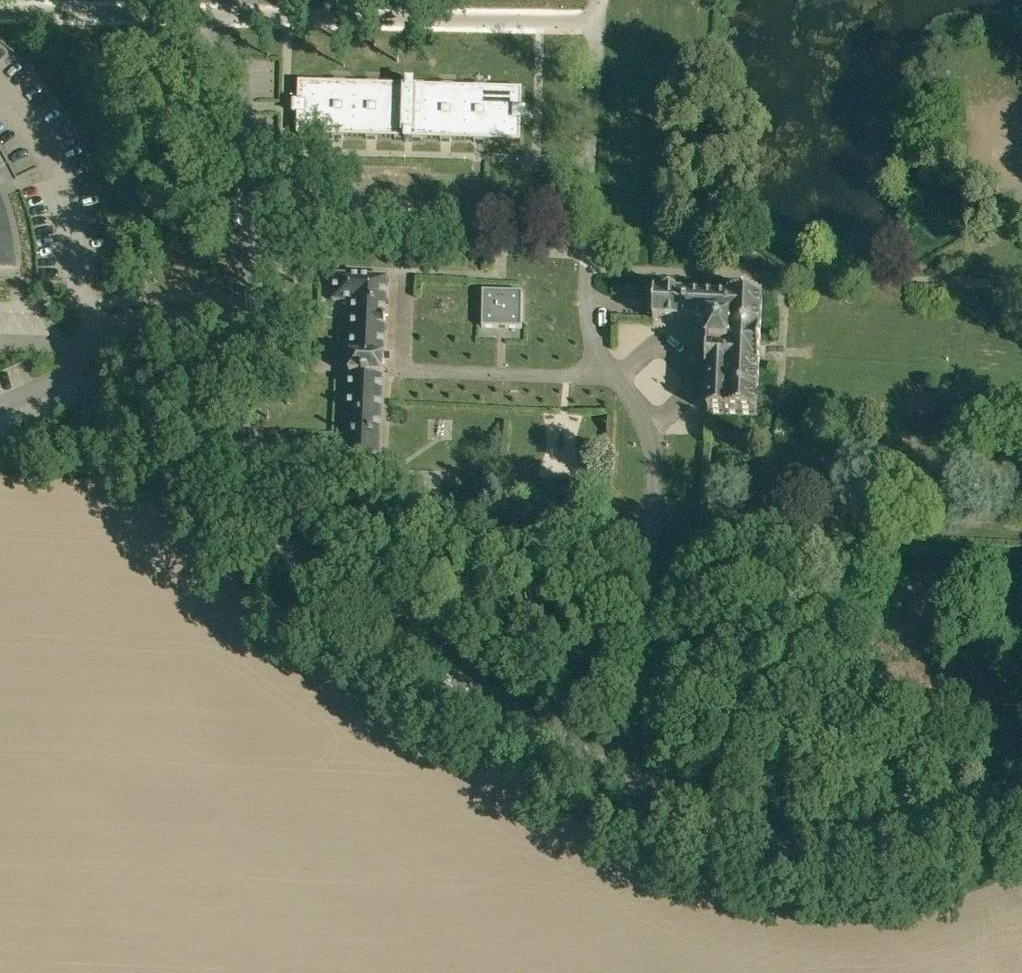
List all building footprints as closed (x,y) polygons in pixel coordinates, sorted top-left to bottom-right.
[(334,81),(334,83),(299,82),(298,103),(294,103),(294,113),(298,114),(297,135),(332,136),(332,138),(343,138),(343,136),(366,137),(366,139),(376,139),(376,137),(394,138),(394,140),(405,140),(404,141),(412,142),(412,140),(422,141),(423,138),(440,139),(440,141),(451,141),(451,139),(474,140),(474,142),(484,142),(484,140),(520,141),(521,120),(524,120),(525,110),(521,109),(522,88),(486,87),(486,85),(476,85),(476,87),(452,86),(452,84),(442,84),(442,86),(424,85),(424,83),(414,83),(414,82),(406,81),(406,83),(396,82),(396,85),(378,84),(378,82),(368,82),(368,84),(344,83),(344,81),(334,81)] [(2,265),(8,265),(11,265),(10,252),(10,249),(10,247),(9,244),(9,242),(8,239),(8,237),(8,235),(7,232),(7,230),(6,227),(5,225),(5,222),(4,220),(3,218),(3,215),(2,213),(1,210),(0,208),(0,207),(0,265),(2,265)] [(350,360),(349,375),(347,436),(346,456),(379,458),(383,374),(383,361),(387,279),(334,276),(333,302),(352,303),(350,360)] [(522,292),(482,291),(482,327),(522,328),(522,292)] [(654,321),(708,323),(706,371),(711,371),(710,392),(709,414),(756,416),(761,299),(728,297),(728,300),(686,298),(686,295),(655,294),(655,296),(654,319),(654,321)]
